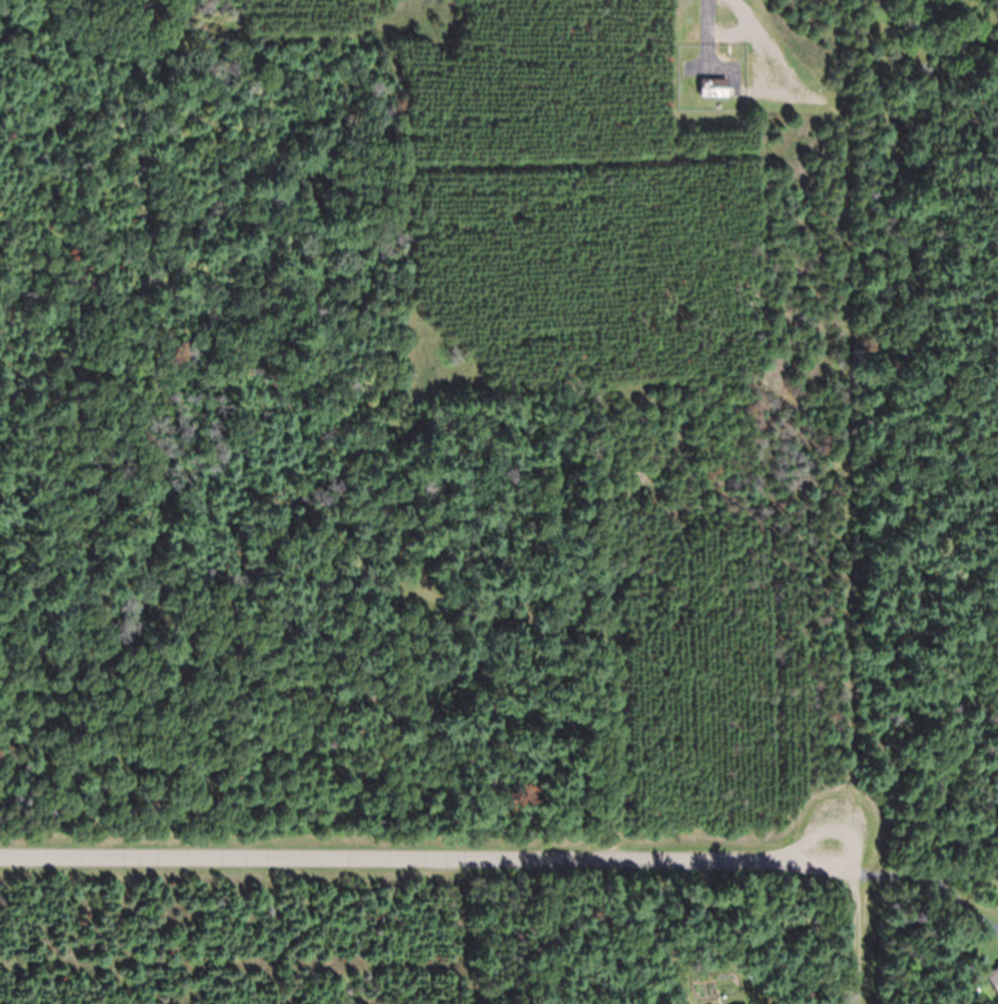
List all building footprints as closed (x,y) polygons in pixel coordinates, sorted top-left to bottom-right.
[(727,78),(700,78),(700,97),(727,97),(727,78)] [(996,995),(997,994),(997,966),(984,974),(996,995)]
